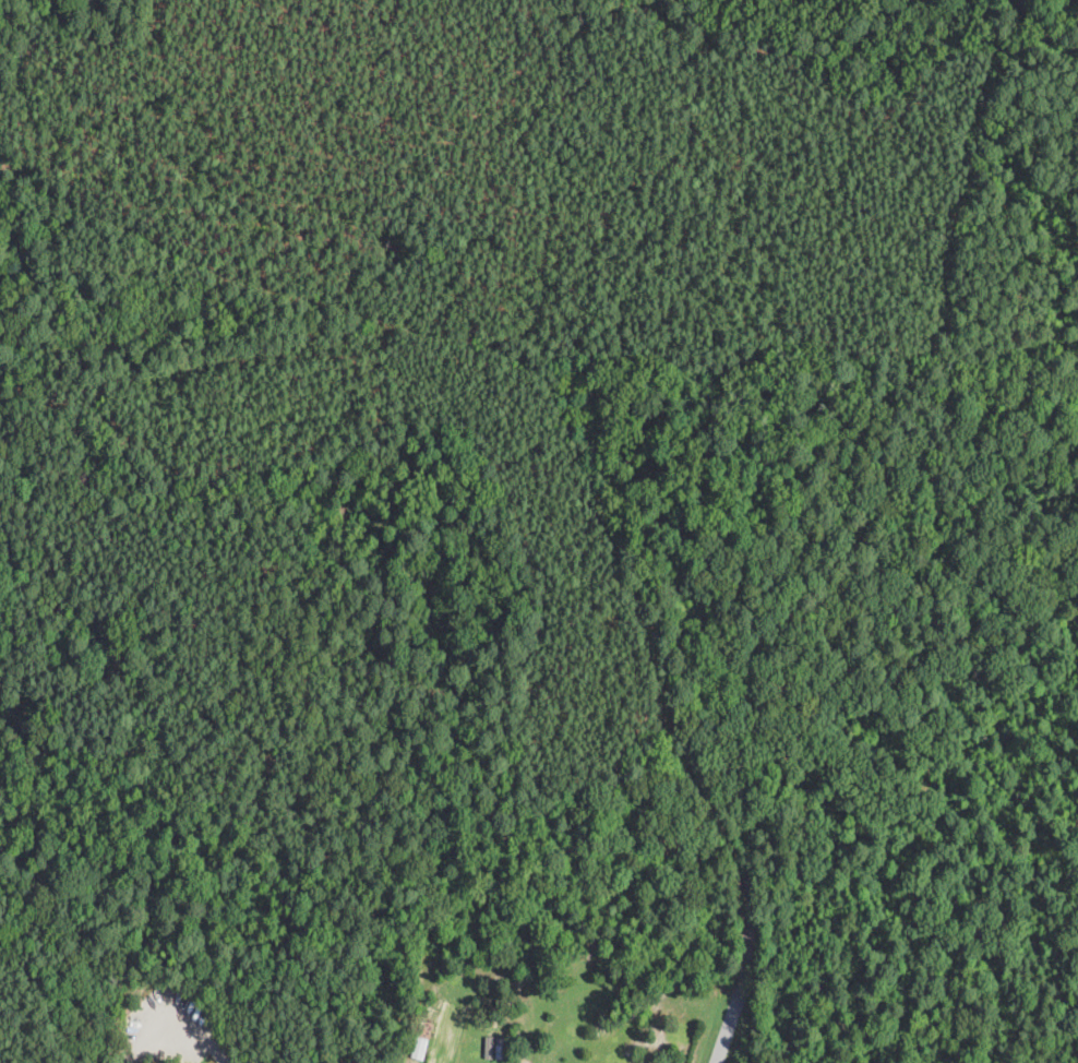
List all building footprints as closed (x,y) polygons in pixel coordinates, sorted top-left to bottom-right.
[(430,1039),(429,1041),(421,1040),(422,1034),(422,1032),(431,1035),(430,1039)] [(495,1036),(493,1059),(486,1058),(487,1035),(495,1036)]
